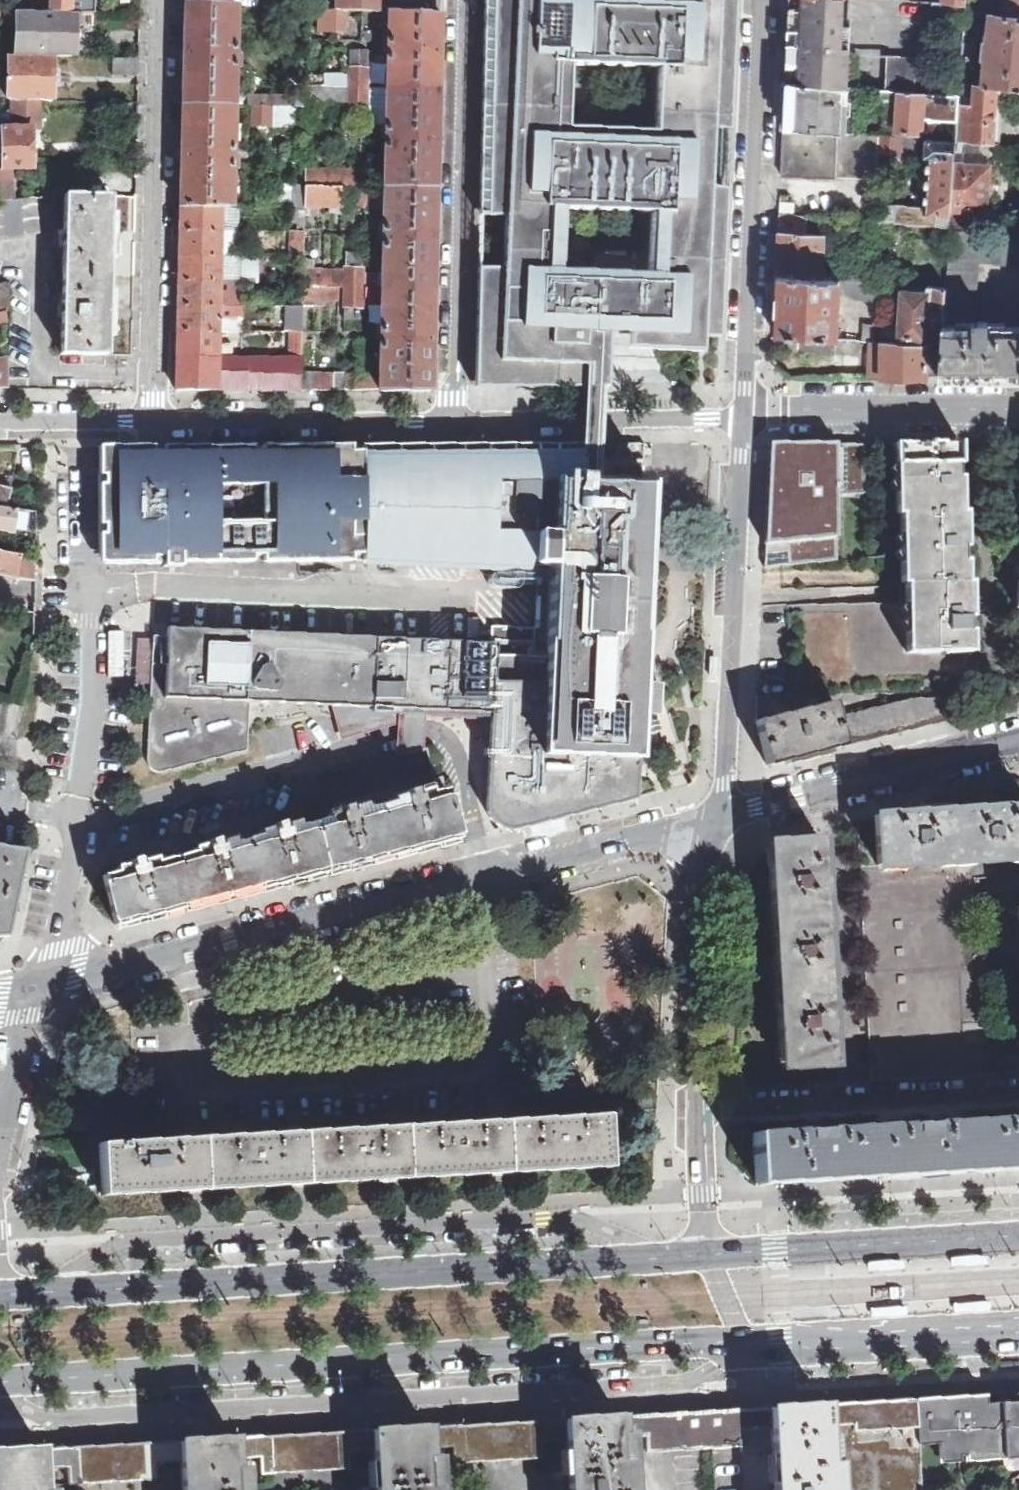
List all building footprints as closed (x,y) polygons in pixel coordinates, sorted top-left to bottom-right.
[(48,13),(49,0),(32,0),(32,13),(48,13)] [(72,14),(95,15),(96,0),(49,0),(48,13),(72,14)] [(384,12),(384,0),(335,0),(335,10),(353,11),(362,11),(376,12),(384,12)] [(439,14),(440,0),(384,0),(384,12),(389,12),(439,14)] [(479,384),(575,386),(588,386),(589,367),(601,367),(609,367),(610,347),(620,347),(628,347),(628,352),(672,352),(712,352),(721,146),(727,0),(488,0),(479,384)] [(856,88),(858,56),(852,56),(853,26),(846,25),(846,0),(790,0),(789,31),(788,58),(787,83),(856,88)] [(1018,17),(1018,0),(1008,0),(1008,10),(1001,9),(1001,15),(1018,17)] [(234,55),(235,5),(231,5),(186,3),(183,105),(233,106),(234,68),(238,68),(238,55),(234,55)] [(352,33),(353,11),(335,10),(319,9),(319,31),(352,33)] [(376,32),(376,12),(362,11),(361,32),(376,32)] [(387,88),(438,89),(439,14),(389,12),(389,37),(383,37),(383,51),(388,51),(387,77),(387,88)] [(18,56),(53,57),(71,58),(72,36),(72,14),(48,13),(32,13),(19,13),(18,56)] [(1018,88),(1018,17),(1001,15),(992,13),(990,40),(985,40),(985,47),(988,47),(988,55),(984,54),(984,59),(987,59),(985,86),(999,87),(1018,88)] [(352,64),(367,64),(367,50),(352,50),(352,64)] [(38,101),(53,101),(53,82),(53,57),(18,56),(8,56),(8,82),(0,82),(0,100),(12,101),(38,101)] [(113,75),(139,75),(139,58),(113,57),(113,75)] [(887,92),(916,94),(918,58),(888,57),(887,92)] [(351,76),(351,87),(367,87),(367,77),(367,64),(352,64),(351,76)] [(308,86),(345,87),(345,76),(308,75),(308,86)] [(784,128),(855,134),(856,88),(787,83),(785,107),(784,128)] [(985,86),(962,84),(961,97),(958,143),(995,145),(999,87),(985,86)] [(307,101),(345,101),(345,87),(308,86),(307,101)] [(351,106),(367,106),(367,87),(351,87),(351,106)] [(385,188),(435,189),(438,89),(387,88),(386,124),(382,124),(382,138),(386,139),(385,188)] [(961,97),(916,94),(887,92),(883,91),(882,100),(901,101),(899,134),(923,135),(923,140),(928,140),(958,143),(961,97)] [(38,101),(12,101),(13,130),(30,128),(30,120),(37,120),(38,101)] [(233,106),(183,105),(181,209),(221,209),(231,209),(232,163),(236,163),(236,150),(232,150),(233,106)] [(253,125),(270,126),(270,107),(253,107),(253,125)] [(274,125),(307,126),(307,108),(274,107),(274,125)] [(13,130),(2,130),(3,169),(12,170),(32,168),(31,144),(30,128),(13,130)] [(881,153),(914,155),(915,140),(855,134),(784,128),(782,176),(837,179),(838,176),(878,178),(881,153)] [(926,213),(952,215),(952,211),(956,163),(958,143),(928,140),(927,159),(929,159),(926,213)] [(956,163),(952,211),(987,213),(990,166),(956,163)] [(13,201),(12,170),(3,169),(0,169),(0,202),(13,201)] [(306,171),(305,186),(360,188),(360,172),(306,171)] [(305,188),(304,204),(341,204),(342,202),(354,202),(354,205),(385,205),(385,188),(360,188),(305,186),(305,188)] [(293,209),(304,208),(304,204),(305,188),(294,187),(293,209)] [(383,288),(433,290),(435,189),(385,188),(385,205),(384,226),(380,226),(379,239),(384,239),(383,288)] [(62,355),(108,356),(109,313),(111,234),(111,195),(65,194),(62,355)] [(268,195),(267,209),(280,209),(281,196),(268,195)] [(221,209),(181,209),(180,233),(220,233),(221,209)] [(951,230),(985,233),(986,218),(952,215),(951,230)] [(366,231),(374,231),(374,220),(366,220),(366,231)] [(300,229),(286,229),(287,251),(300,251),(300,229)] [(946,289),(944,316),(942,345),(939,377),(1002,377),(1018,377),(1018,327),(989,327),(989,322),(980,322),(974,324),(974,327),(973,327),(977,261),(1018,264),(1018,236),(985,233),(951,230),(946,289)] [(777,275),(823,279),(825,235),(779,232),(779,247),(777,275)] [(220,233),(180,233),(180,258),(220,258),(220,233)] [(219,282),(235,282),(235,277),(219,277),(219,262),(231,262),(231,257),(220,258),(180,258),(179,283),(219,282)] [(219,277),(235,277),(235,258),(231,257),(231,262),(219,262),(219,277)] [(347,258),(346,271),(362,271),(363,258),(347,258)] [(834,280),(875,284),(876,269),(834,266),(834,280)] [(344,271),(303,271),(302,287),(338,287),(344,288),(344,271)] [(345,271),(344,271),(344,288),(361,288),(362,271),(346,271),(345,271)] [(775,332),(837,338),(840,290),(856,300),(879,301),(880,284),(875,284),(834,280),(823,279),(777,275),(776,306),(775,332)] [(178,308),(218,307),(236,307),(236,297),(218,297),(219,282),(179,283),(178,308)] [(218,297),(236,297),(236,282),(235,282),(219,282),(218,297)] [(9,312),(9,283),(0,285),(0,313),(9,312)] [(338,300),(338,287),(302,287),(302,300),(338,300)] [(361,306),(361,288),(344,288),(344,306),(359,306),(361,306)] [(367,303),(381,303),(381,288),(367,288),(367,303)] [(381,380),(381,389),(430,389),(433,290),(383,288),(382,325),(377,326),(377,339),(382,339),(381,380)] [(923,315),(944,316),(946,289),(928,288),(928,294),(903,292),(900,338),(916,339),(916,325),(922,325),(923,315)] [(359,319),(359,306),(344,306),(344,319),(359,319)] [(178,332),(218,332),(240,332),(240,319),(218,319),(218,307),(178,308),(178,332)] [(301,332),(302,307),(285,307),(285,332),(292,332),(301,332)] [(863,341),(874,342),(875,325),(864,325),(863,341)] [(177,358),(232,358),(232,346),(217,346),(218,332),(178,332),(177,358)] [(301,332),(292,332),(291,358),(301,358),(301,332)] [(775,332),(774,349),(837,352),(837,338),(775,332)] [(922,377),(939,377),(942,345),(882,342),(882,347),(870,346),(870,373),(882,373),(882,378),(922,377)] [(843,343),(843,365),(863,365),(863,343),(843,343)] [(177,390),(300,390),(300,375),(301,358),(291,358),(232,358),(177,358),(177,390)] [(9,390),(9,371),(2,372),(2,368),(0,368),(0,390),(9,390)] [(381,389),(381,380),(374,379),(374,375),(300,375),(300,390),(381,389)] [(597,386),(575,386),(574,443),(596,443),(597,386)] [(597,481),(596,443),(574,443),(363,445),(363,452),(362,561),(511,568),(512,572),(513,575),(515,578),(518,580),(522,581),(537,582),(535,628),(491,626),(490,644),(484,644),(411,640),(168,627),(166,664),(151,664),(150,696),(148,762),(150,767),(154,770),(158,772),(163,772),(247,751),(250,702),(338,706),(344,726),(360,722),(362,727),(400,716),(402,709),(410,709),(428,710),(492,714),(488,805),(489,811),(491,816),(493,819),(496,822),(500,826),(505,828),(510,829),(517,828),(532,825),(592,809),(637,797),(637,765),(638,765),(639,729),(641,693),(651,484),(624,482),(597,481)] [(864,444),(771,444),(773,482),(769,482),(765,567),(837,560),(837,494),(865,494),(864,444)] [(960,472),(959,444),(897,445),(898,514),(901,514),(902,583),(906,583),(907,653),(972,652),(971,622),(970,582),(966,582),(966,552),(965,512),(961,512),(960,472)] [(350,561),(362,561),(363,452),(363,445),(99,445),(99,473),(104,473),(104,539),(104,556),(163,556),(163,565),(181,565),(181,560),(219,560),(350,562),(350,561)] [(35,535),(36,513),(0,507),(0,529),(35,535)] [(0,553),(0,575),(35,582),(35,559),(0,553)] [(1007,555),(1006,562),(1017,563),(1016,577),(1018,577),(1018,556),(1007,555)] [(846,745),(957,717),(953,697),(912,697),(838,717),(846,745)] [(768,765),(846,745),(838,717),(834,702),(757,721),(768,765)] [(402,709),(400,716),(395,755),(424,749),(428,710),(410,709),(402,709)] [(295,797),(317,791),(313,777),(291,783),(295,797)] [(437,792),(445,790),(442,778),(434,779),(437,792)] [(116,924),(459,838),(447,789),(445,790),(437,792),(431,793),(430,789),(420,791),(419,789),(413,790),(413,789),(406,791),(406,792),(401,793),(404,800),(355,812),(353,805),(347,807),(347,806),(342,807),(342,808),(336,809),(337,812),(326,815),(327,819),(299,826),(297,822),(287,824),(287,822),(281,823),(281,822),(274,824),(275,825),(270,826),(272,833),(223,845),(222,838),(215,840),(215,839),(209,841),(204,843),(205,845),(194,848),(195,853),(145,865),(143,858),(139,859),(138,858),(132,860),(132,861),(127,862),(128,865),(117,868),(118,872),(103,875),(116,924)] [(1010,860),(1009,857),(1018,857),(1018,807),(994,808),(993,805),(987,805),(981,805),(981,809),(924,812),(924,809),(918,809),(911,809),(911,813),(875,815),(878,865),(901,864),(902,866),(972,862),(1010,860)] [(759,848),(771,1076),(828,1073),(816,840),(758,843),(759,848)] [(7,936),(26,850),(11,852),(0,849),(0,936),(7,936)] [(901,864),(878,865),(859,866),(871,1080),(986,1074),(972,862),(902,866),(901,864)] [(1018,1169),(1018,1111),(1016,1111),(1016,1118),(929,1123),(929,1116),(910,1117),(910,1124),(823,1129),(823,1122),(803,1123),(804,1130),(753,1133),(755,1183),(1018,1169)] [(113,1142),(99,1143),(102,1189),(167,1186),(189,1185),(218,1183),(289,1179),(318,1177),(390,1173),(419,1172),(490,1168),(520,1166),(606,1161),(604,1115),(545,1119),(113,1142)] [(951,1262),(952,1267),(988,1265),(988,1256),(951,1258),(951,1262)] [(904,1261),(867,1263),(867,1268),(867,1272),(905,1270),(904,1261)] [(955,1307),(955,1314),(990,1312),(990,1309),(990,1305),(955,1307)] [(872,1318),(907,1316),(906,1313),(906,1309),(871,1310),(872,1318)] [(918,1445),(938,1444),(939,1457),(964,1456),(965,1463),(1016,1459),(1017,1450),(1018,1450),(1018,1393),(1015,1394),(986,1395),(957,1397),(916,1399),(918,1436),(918,1445)] [(825,1404),(827,1441),(918,1436),(916,1399),(913,1399),(908,1399),(885,1400),(871,1401),(869,1401),(841,1403),(837,1404),(825,1404)] [(715,1448),(743,1447),(743,1452),(749,1452),(772,1450),(775,1489),(830,1489),(828,1465),(827,1441),(825,1404),(798,1405),(770,1407),(747,1409),(739,1409),(735,1409),(713,1411),(715,1448)] [(620,1416),(621,1437),(631,1436),(643,1436),(644,1451),(667,1450),(715,1448),(713,1411),(674,1413),(630,1415),(620,1416)] [(566,1440),(569,1489),(633,1489),(631,1457),(622,1458),(621,1437),(620,1416),(566,1419),(566,1440)] [(427,1426),(428,1447),(454,1446),(455,1463),(480,1462),(494,1461),(543,1459),(541,1442),(566,1440),(566,1419),(492,1423),(427,1426)] [(427,1426),(373,1429),(374,1452),(376,1489),(440,1489),(440,1483),(431,1483),(428,1447),(427,1426)] [(374,1452),(373,1429),(300,1433),(235,1437),(236,1459),(260,1457),(261,1474),(302,1472),(349,1469),(348,1453),(374,1452)] [(918,1445),(918,1436),(827,1441),(828,1465),(836,1465),(837,1489),(921,1489),(918,1445)] [(235,1437),(180,1440),(182,1463),(183,1489),(239,1489),(238,1486),(236,1459),(235,1437)] [(182,1463),(180,1440),(114,1444),(42,1447),(44,1469),(67,1468),(68,1484),(116,1482),(150,1481),(158,1480),(157,1463),(182,1463)] [(42,1447),(0,1450),(0,1489),(45,1489),(44,1469),(42,1447)] [(836,1465),(828,1465),(830,1489),(837,1489),(836,1465)]
